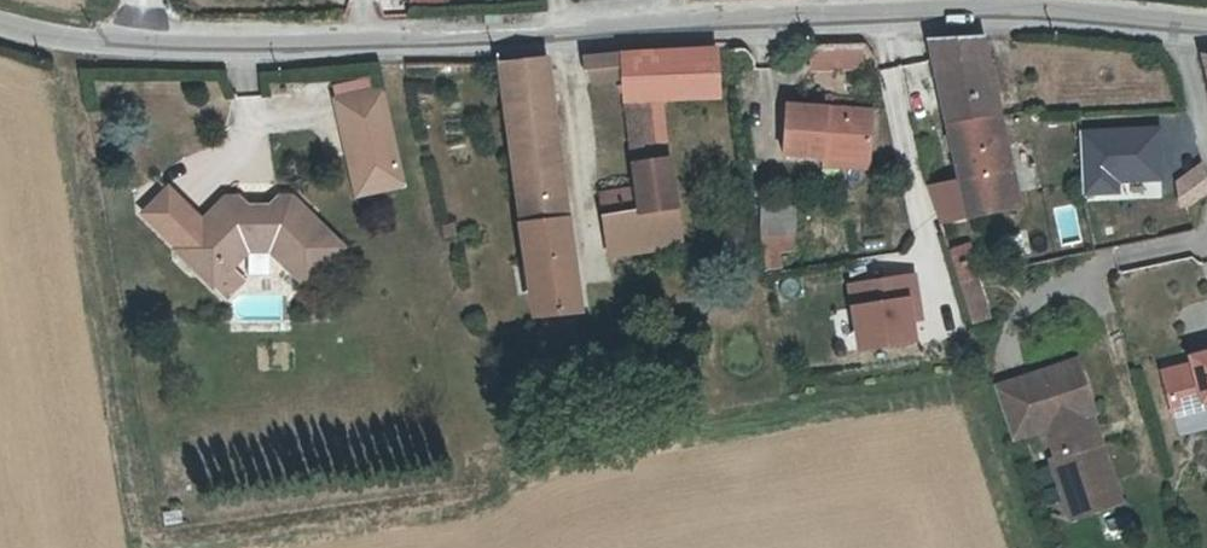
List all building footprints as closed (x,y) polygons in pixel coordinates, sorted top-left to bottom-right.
[(861,40),(806,42),(808,68),(862,66),(861,40)] [(930,41),(948,128),(1003,114),(985,40),(930,41)] [(609,213),(689,203),(681,148),(660,152),(650,98),(725,90),(718,47),(575,55),(578,79),(618,76),(632,178),(604,183),(609,213)] [(545,60),(503,66),(536,312),(578,307),(545,60)] [(356,192),(403,182),(383,89),(336,99),(356,192)] [(784,155),(826,158),(871,161),(874,112),(788,105),(784,155)] [(1003,114),(948,128),(959,174),(969,219),(1026,210),(1003,114)] [(1159,126),(1080,131),(1085,200),(1121,198),(1120,184),(1163,181),(1159,126)] [(871,161),(826,158),(825,168),(870,171),(871,161)] [(1167,178),(1180,206),(1206,193),(1206,180),(1199,162),(1167,178)] [(969,219),(959,174),(929,182),(931,191),(939,221),(943,224),(969,219)] [(177,249),(203,221),(167,189),(142,217),(177,249)] [(177,249),(175,251),(218,288),(253,250),(276,251),(311,281),(347,241),(294,194),(291,193),(285,192),(278,193),(264,204),(251,205),(238,195),(232,195),(229,196),(224,197),(203,221),(177,249)] [(791,266),(787,201),(758,203),(761,268),(791,266)] [(689,203),(609,213),(614,247),(627,244),(635,262),(696,254),(689,203)] [(944,255),(956,288),(972,284),(976,283),(963,250),(944,255)] [(915,274),(846,284),(856,351),(917,343),(914,322),(922,321),(915,274)] [(956,288),(963,309),(970,329),(987,323),(972,284),(956,288)] [(1192,363),(1161,372),(1175,415),(1206,406),(1204,399),(1206,398),(1206,351),(1202,352),(1204,359),(1192,363)] [(1190,356),(1192,363),(1204,359),(1202,352),(1190,356)] [(1096,483),(1113,477),(1100,439),(1095,440),(1090,425),(1095,423),(1090,409),(1095,408),(1078,356),(995,384),(1012,435),(1040,426),(1045,424),(1055,454),(1049,456),(1064,500),(1097,489),(1095,483),(1096,483)] [(1100,439),(1095,423),(1090,425),(1095,440),(1100,439)] [(1046,460),(1033,465),(1045,501),(1058,497),(1046,460)] [(1120,500),(1113,477),(1096,483),(1095,483),(1097,489),(1064,500),(1069,517),(1120,500)]
